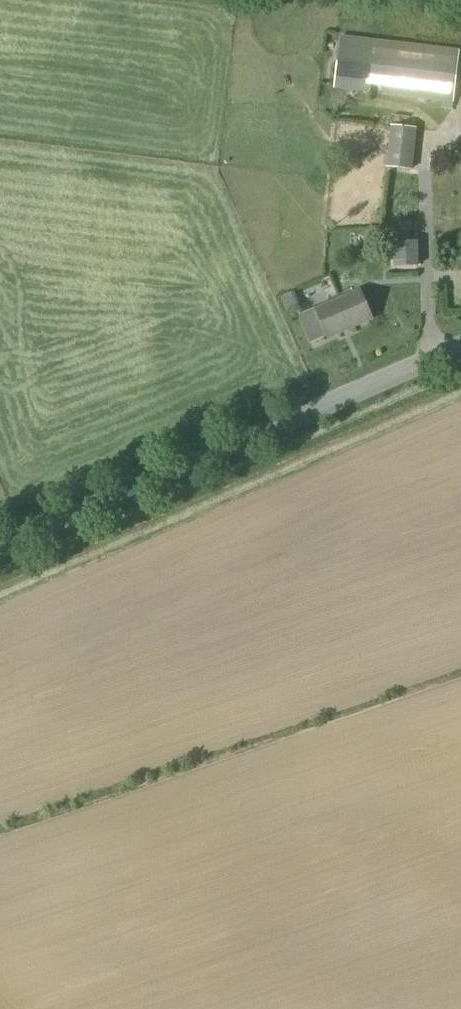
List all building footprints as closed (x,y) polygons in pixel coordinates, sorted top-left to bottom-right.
[(454,101),(460,52),(340,38),(335,87),(454,101)] [(411,170),(415,129),(390,126),(385,167),(411,170)] [(395,267),(419,266),(418,241),(394,242),(395,267)] [(372,319),(359,290),(300,316),(311,342),(319,339),(328,335),(329,338),(372,319)] [(279,297),(286,313),(300,307),(293,291),(279,297)]
